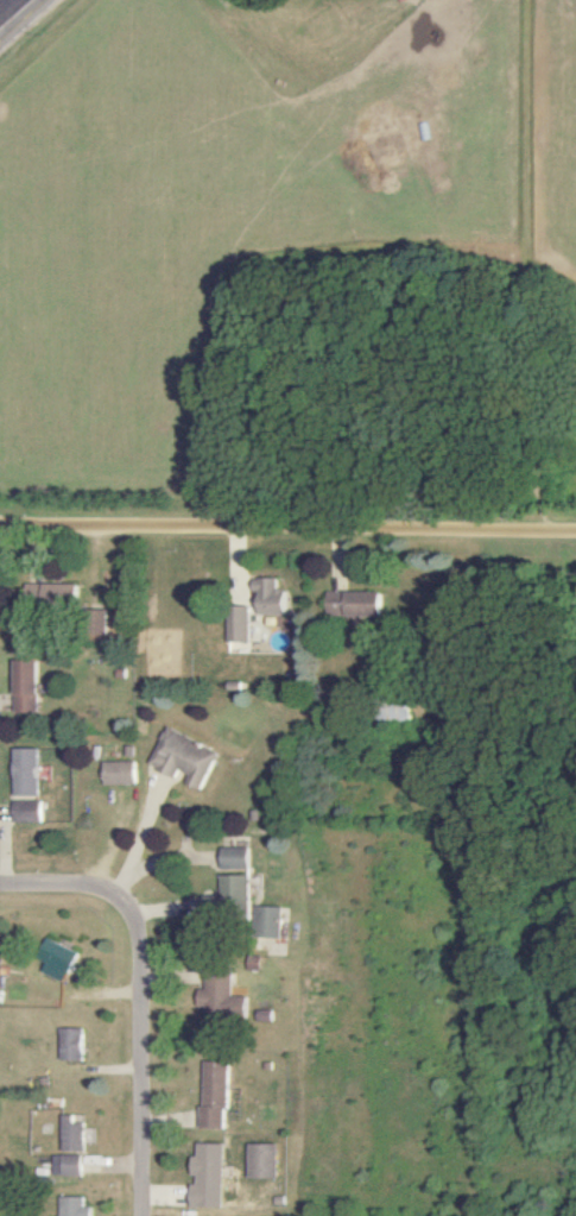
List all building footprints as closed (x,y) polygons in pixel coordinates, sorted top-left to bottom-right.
[(79,602),(80,584),(27,583),(26,603),(43,603),(43,602),(79,602)] [(326,593),(327,617),(380,616),(379,591),(326,593)] [(15,712),(38,713),(40,661),(16,660),(15,712)] [(168,727),(149,765),(175,778),(179,770),(189,776),(186,783),(200,790),(218,752),(203,744),(168,727)] [(38,796),(40,750),(16,749),(15,795),(38,796)] [(103,763),(104,785),(136,784),(135,762),(103,763)] [(42,802),(15,802),(15,823),(43,823),(42,802)] [(222,869),(249,869),(249,848),(221,848),(222,869)] [(221,876),(222,896),(205,896),(205,908),(228,907),(228,903),(249,903),(249,876),(221,876)] [(280,938),(281,907),(267,907),(267,938),(280,938)] [(63,982),(77,953),(48,939),(39,960),(45,962),(40,972),(63,982)] [(248,997),(232,996),(233,979),(206,978),(206,990),(199,989),(199,1007),(206,1007),(205,1017),(247,1019),(248,997)] [(81,1061),(82,1029),(58,1028),(58,1060),(81,1061)] [(201,1128),(227,1129),(229,1063),(203,1062),(201,1128)] [(58,1150),(81,1151),(81,1122),(75,1122),(75,1116),(58,1116),(58,1150)] [(193,1181),(192,1208),(223,1209),(225,1145),(199,1144),(198,1157),(193,1157),(192,1181),(193,1181)] [(249,1144),(249,1179),(279,1179),(279,1145),(249,1144)] [(50,1156),(50,1176),(79,1176),(79,1155),(50,1156)] [(57,1198),(57,1215),(90,1215),(90,1207),(81,1207),(81,1198),(57,1198)]
